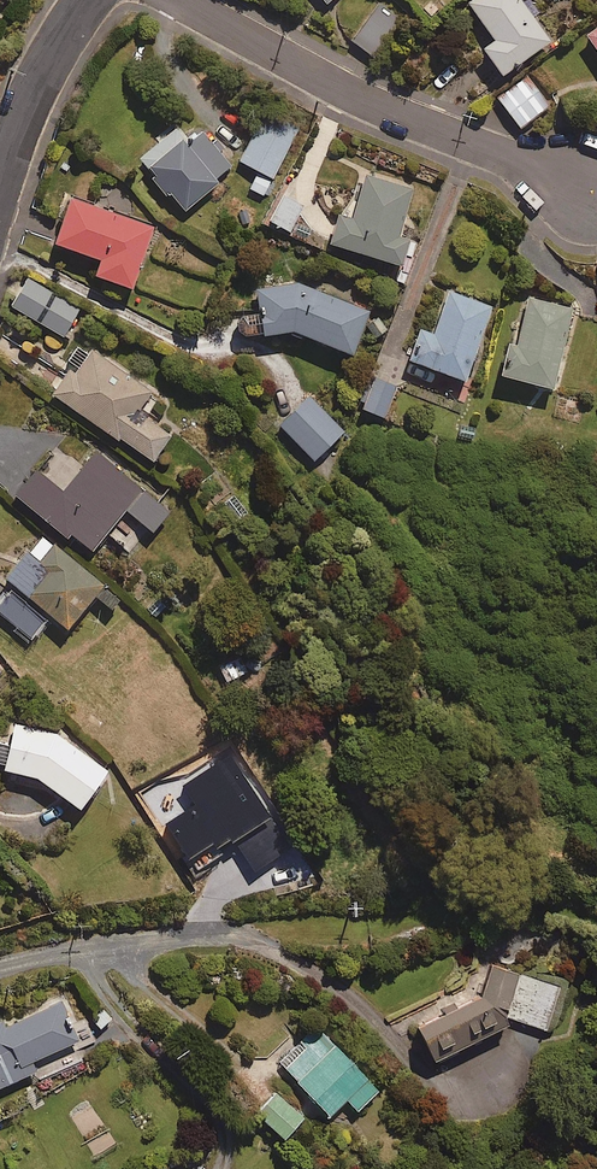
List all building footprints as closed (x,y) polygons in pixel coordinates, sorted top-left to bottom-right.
[(521,0),(483,0),(472,9),(499,45),(486,55),(506,81),(554,45),(521,0)] [(404,23),(379,5),(351,43),(376,61),(404,23)] [(587,35),(596,51),(596,29),(587,35)] [(546,112),(526,89),(503,108),(523,132),(546,112)] [(301,132),(269,113),(240,164),(272,182),(301,132)] [(215,140),(211,143),(203,133),(187,146),(177,134),(141,163),(156,181),(153,184),(169,203),(172,200),(187,218),(220,190),(216,185),(234,169),(221,154),(224,151),(215,140)] [(409,186),(361,171),(348,214),(333,209),(324,238),(396,260),(404,234),(395,231),(409,186)] [(311,226),(291,216),(298,204),(279,193),(266,217),(305,237),(311,226)] [(158,227),(75,200),(58,251),(104,266),(99,283),(135,296),(158,227)] [(77,306),(21,272),(4,301),(60,334),(77,306)] [(301,281),(253,282),(254,308),(235,309),(236,328),(291,327),(347,349),(364,305),(301,281)] [(488,304),(446,288),(430,330),(417,325),(406,354),(461,375),(488,304)] [(570,307),(525,293),(511,338),(504,336),(495,368),(547,383),(570,307)] [(147,384),(75,337),(61,358),(66,360),(47,389),(147,455),(165,428),(132,407),(147,384)] [(393,381),(373,373),(360,405),(380,413),(393,381)] [(340,427),(305,391),(275,422),(310,457),(340,427)] [(86,546),(102,527),(127,549),(164,507),(92,446),(57,487),(31,464),(10,489),(60,532),(64,527),(86,546)] [(117,596),(36,530),(1,573),(63,624),(90,591),(108,606),(117,596)] [(8,589),(0,598),(0,611),(28,635),(42,618),(8,589)] [(0,738),(0,758),(3,758),(2,765),(38,771),(79,802),(108,764),(58,729),(15,718),(9,740),(0,738)] [(409,1018),(431,1059),(503,1020),(495,1005),(516,963),(491,951),(475,983),(409,1018)] [(560,990),(517,973),(502,1011),(545,1028),(560,990)] [(0,1016),(0,1081),(36,1065),(31,1055),(76,1034),(59,998),(5,1023),(1,1015),(0,1016)] [(102,999),(89,1010),(102,1027),(116,1017),(102,999)] [(378,1084),(316,1022),(279,1058),(330,1109),(345,1094),(356,1106),(378,1084)] [(302,1115),(275,1089),(257,1107),(285,1133),(302,1115)]
